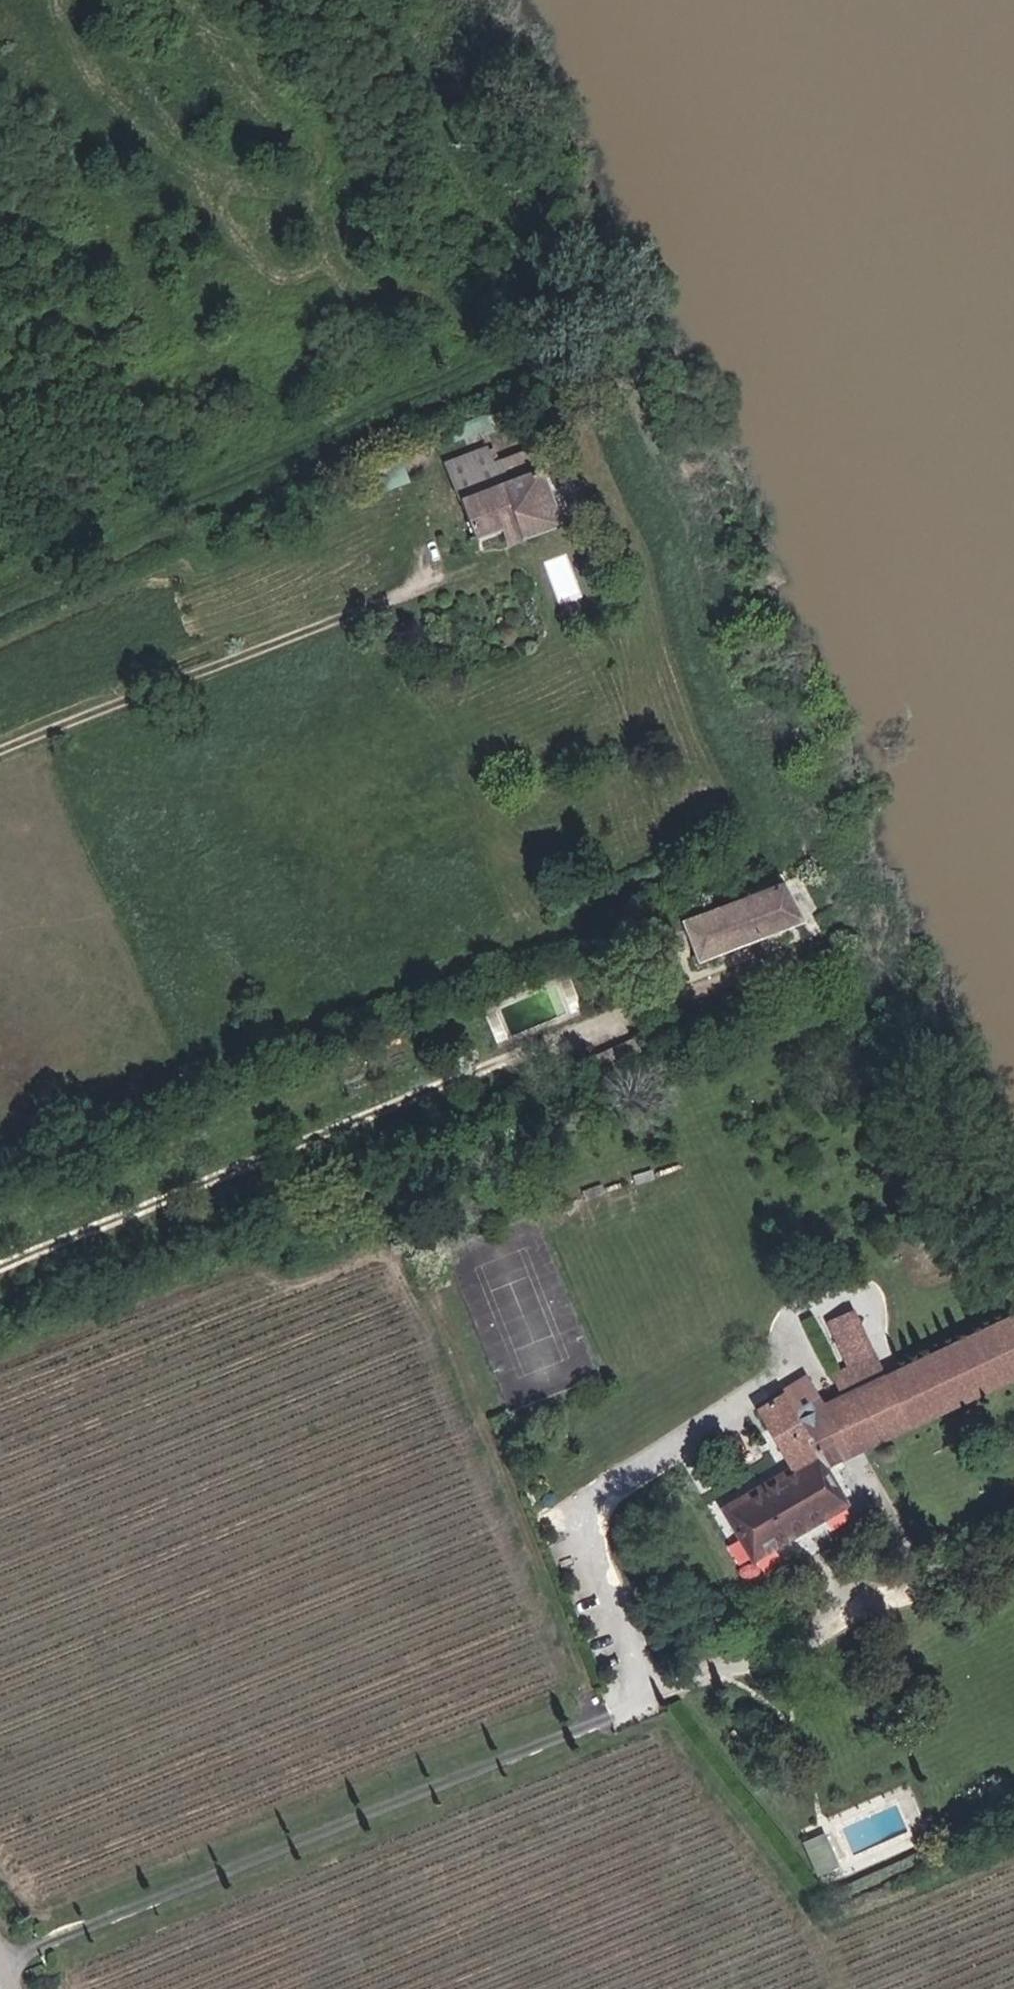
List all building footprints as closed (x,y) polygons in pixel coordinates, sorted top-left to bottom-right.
[(469,439),(421,456),(452,533),(476,525),(485,545),(536,525),(516,469),(512,470),(503,445),(476,456),(469,439)] [(668,913),(665,909),(621,927),(624,934),(637,957),(677,944),(685,960),(786,921),(769,890),(760,875),(668,913)] [(1013,1375),(1013,1325),(1007,1311),(875,1378),(875,1376),(866,1360),(824,1381),(833,1399),(815,1408),(801,1383),(749,1413),(783,1471),(713,1511),(743,1562),(836,1509),(816,1473),(1013,1375)] [(842,1363),(862,1354),(842,1313),(822,1323),(842,1363)] [(809,1868),(826,1860),(813,1832),(796,1839),(809,1868)]
